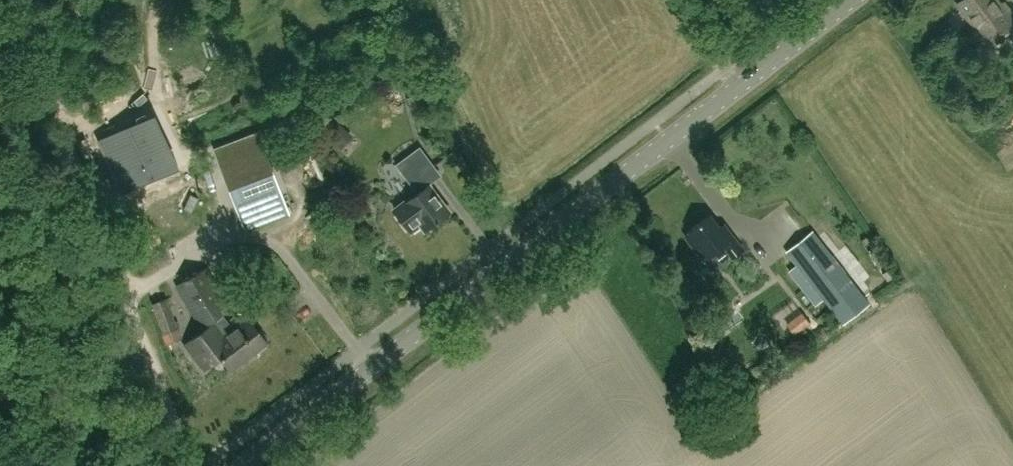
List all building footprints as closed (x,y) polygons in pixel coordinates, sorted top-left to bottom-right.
[(1012,28),(1012,13),(1005,2),(1002,5),(998,0),(964,0),(959,3),(975,25),(972,27),(987,48),(1012,28)] [(104,102),(109,122),(142,115),(138,95),(104,102)] [(149,116),(109,135),(133,185),(133,187),(173,168),(149,116)] [(285,210),(258,137),(217,152),(243,225),(285,210)] [(427,230),(450,213),(425,179),(438,170),(420,146),(397,163),(419,193),(406,203),(407,203),(396,211),(412,232),(422,224),(427,230)] [(719,268),(728,261),(744,249),(725,224),(720,227),(711,215),(690,231),(691,233),(687,237),(703,258),(708,254),(719,268)] [(844,324),(871,303),(815,231),(786,253),(844,324)] [(205,325),(223,314),(231,309),(207,269),(178,286),(202,327),(205,325)] [(177,328),(167,298),(154,303),(164,332),(177,328)] [(232,370),(268,342),(248,317),(234,329),(223,314),(205,325),(207,328),(185,345),(195,357),(204,370),(222,357),(232,370)]
